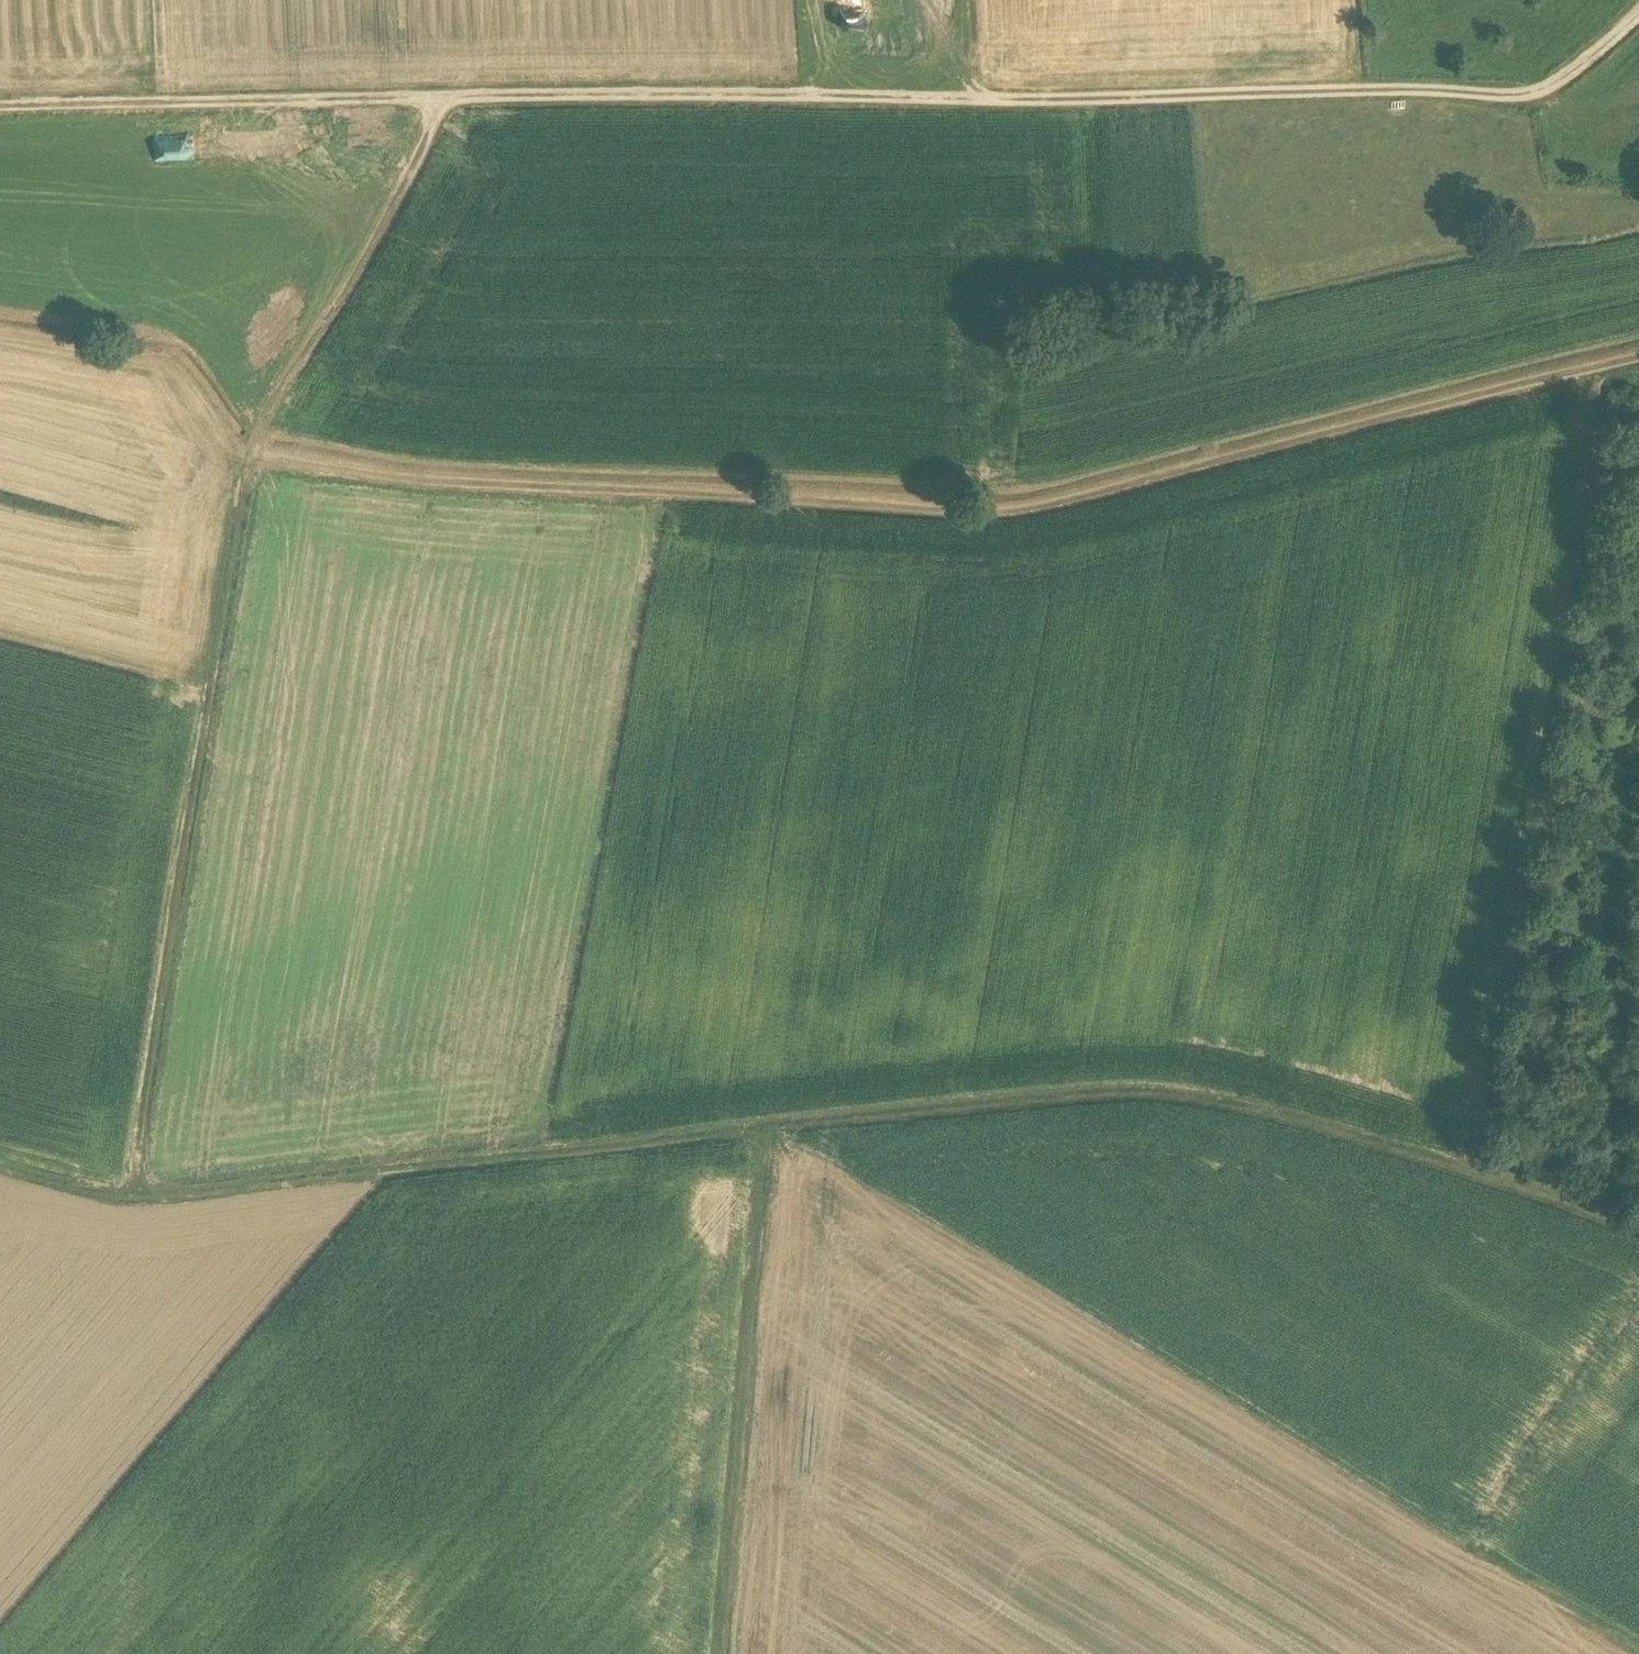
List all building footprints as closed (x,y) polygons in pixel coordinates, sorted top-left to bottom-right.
[(841,26),(865,25),(864,0),(840,0),(841,26)]
